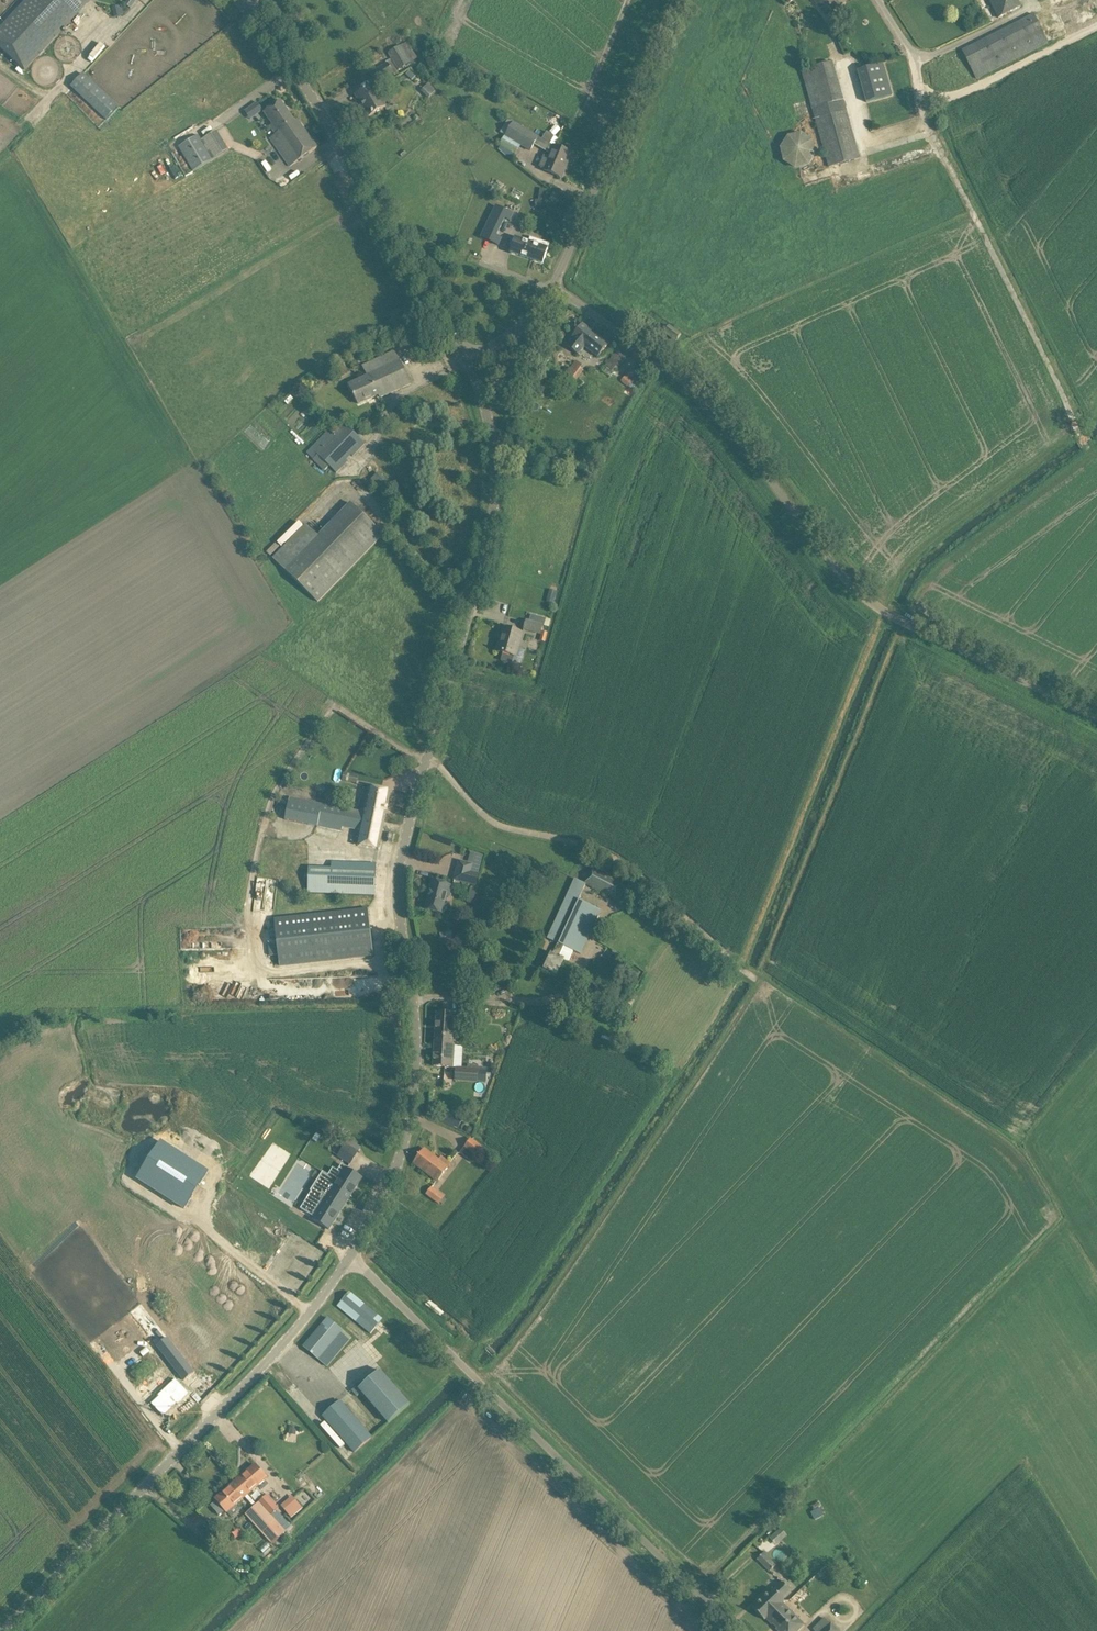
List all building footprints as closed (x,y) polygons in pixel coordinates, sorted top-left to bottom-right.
[(0,29),(0,48),(25,71),(92,0),(27,0),(0,29)] [(127,5),(132,8),(137,0),(130,0),(127,5)] [(818,6),(826,17),(837,9),(832,2),(835,0),(819,0),(822,3),(818,6)] [(999,18),(1019,8),(1014,0),(989,0),(999,18)] [(962,50),(977,79),(1048,43),(1033,14),(962,50)] [(70,34),(66,38),(82,49),(85,44),(70,34)] [(418,58),(407,42),(403,45),(402,44),(388,53),(398,71),(418,58)] [(802,73),(829,167),(859,158),(832,64),(802,73)] [(858,71),(867,103),(892,95),(883,64),(858,71)] [(371,76),(377,85),(393,75),(387,65),(371,76)] [(71,87),(105,119),(118,106),(84,73),(71,87)] [(428,98),(435,91),(428,84),(420,90),(428,98)] [(356,96),(369,117),(386,107),(373,85),(356,96)] [(264,113),(273,126),(270,128),(275,134),(269,138),(289,167),(317,148),(298,120),(295,122),(281,101),(264,113)] [(244,108),(247,118),(262,113),(259,103),(244,108)] [(508,120),(500,132),(506,136),(513,123),(508,120)] [(513,123),(506,136),(530,150),(533,144),(551,154),(549,159),(544,156),(539,167),(545,169),(544,170),(559,176),(563,168),(565,169),(564,168),(567,162),(568,163),(571,154),(554,147),(537,137),(513,123)] [(178,147),(193,171),(229,150),(217,131),(202,140),(198,135),(178,147)] [(780,148),(783,162),(795,169),(809,166),(816,154),(813,141),(801,133),(787,136),(780,148)] [(519,146),(505,138),(500,146),(515,154),(519,146)] [(182,167),(175,154),(170,157),(177,170),(182,167)] [(536,207),(546,208),(548,189),(538,188),(536,207)] [(482,235),(481,237),(499,246),(502,239),(497,237),(503,224),(506,218),(510,221),(513,216),(513,214),(501,208),(496,206),(482,235)] [(516,238),(511,252),(543,263),(549,244),(531,237),(529,243),(516,238)] [(567,346),(579,355),(585,348),(598,358),(608,344),(582,324),(573,336),(573,337),(567,346)] [(681,335),(669,326),(664,333),(676,342),(681,335)] [(363,365),(368,376),(350,384),(359,404),(379,394),(381,398),(411,383),(402,363),(400,364),(395,351),(363,365)] [(604,367),(613,374),(626,358),(617,351),(604,367)] [(567,379),(564,383),(570,387),(583,371),(580,369),(582,366),(576,361),(564,377),(567,379)] [(621,381),(628,387),(633,380),(626,375),(621,381)] [(353,457),(365,445),(346,426),(317,454),(336,474),(348,461),(347,460),(351,455),(353,457)] [(272,558),(318,603),(384,535),(350,502),(318,536),(306,524),(272,558)] [(550,590),(548,598),(555,600),(557,592),(550,590)] [(524,629),(540,634),(543,626),(526,621),(524,629)] [(504,653),(501,661),(512,664),(514,656),(517,657),(523,633),(504,628),(497,651),(504,653)] [(343,780),(357,783),(358,776),(344,773),(343,780)] [(379,849),(390,791),(370,787),(365,811),(360,810),(359,813),(290,798),(286,819),(318,825),(318,823),(357,831),(354,844),(379,849)] [(472,864),(461,861),(455,880),(475,885),(478,875),(470,872),(472,864)] [(375,894),(376,864),(332,862),(331,869),(309,868),(308,892),(375,894)] [(615,899),(623,881),(593,867),(585,883),(575,879),(547,938),(559,944),(554,954),(551,952),(543,969),(557,975),(565,959),(559,956),(564,946),(581,954),(601,910),(579,900),(586,884),(615,899)] [(426,909),(442,914),(450,885),(433,880),(426,909)] [(473,903),(476,891),(468,889),(465,902),(473,903)] [(274,919),(280,966),(374,956),(369,909),(274,919)] [(452,946),(440,947),(441,955),(453,954),(452,946)] [(461,1016),(481,1018),(482,1007),(462,1006),(461,1016)] [(438,1013),(435,1043),(453,1045),(455,1014),(438,1013)] [(435,1043),(434,1066),(453,1067),(455,1045),(453,1045),(435,1043)] [(455,1080),(477,1082),(478,1070),(456,1068),(455,1080)] [(442,1109),(438,1119),(459,1128),(463,1119),(442,1109)] [(290,1119),(287,1126),(292,1129),(295,1122),(290,1119)] [(349,1139),(338,1156),(350,1164),(361,1147),(349,1139)] [(461,1153),(472,1162),(482,1148),(471,1139),(461,1153)] [(208,1171),(162,1141),(138,1179),(184,1209),(208,1171)] [(327,1188),(328,1188),(325,1186),(328,1181),(326,1180),(328,1177),(277,1144),(252,1183),(308,1218),(309,1217),(329,1230),(347,1201),(327,1188)] [(445,1161),(427,1154),(422,1167),(424,1167),(417,1185),(433,1191),(439,1173),(441,1173),(445,1161)] [(347,1168),(338,1182),(333,1179),(333,1180),(328,1177),(326,1180),(328,1181),(325,1186),(328,1188),(327,1188),(347,1201),(362,1178),(347,1168)] [(291,1221),(222,1334),(251,1351),(319,1238),(291,1221)] [(383,1319),(349,1290),(337,1305),(371,1334),(383,1319)] [(327,1367),(352,1338),(328,1318),(304,1346),(327,1367)] [(195,1372),(167,1337),(156,1345),(184,1381),(195,1372)] [(380,1370),(359,1389),(389,1423),(410,1404),(380,1370)] [(151,1403),(163,1416),(177,1404),(178,1405),(190,1393),(176,1378),(158,1395),(159,1396),(151,1403)] [(372,1437),(341,1401),(324,1416),(355,1452),(372,1437)] [(295,1435),(297,1427),(289,1426),(288,1434),(295,1435)] [(237,1480),(248,1494),(267,1478),(255,1464),(237,1480)] [(217,1500),(211,1506),(220,1516),(226,1511),(227,1512),(248,1494),(237,1480),(216,1499),(217,1500)] [(267,1494),(259,1501),(272,1516),(282,1527),(285,1531),(286,1531),(283,1527),(288,1522),(276,1510),(279,1508),(267,1494)] [(303,1508),(293,1496),(281,1505),(292,1518),(303,1508)] [(245,1514),(272,1543),(285,1531),(282,1527),(272,1516),(259,1501),(245,1514)] [(780,1528),(769,1537),(776,1545),(787,1536),(780,1528)] [(758,1559),(770,1571),(776,1565),(764,1553),(758,1559)] [(753,1608),(765,1620),(784,1600),(782,1598),(791,1590),(782,1581),(774,1590),(773,1589),(753,1608)] [(766,1618),(772,1625),(774,1623),(778,1627),(776,1628),(779,1630),(798,1630),(804,1625),(782,1602),(784,1600),(765,1620),(766,1618)]
